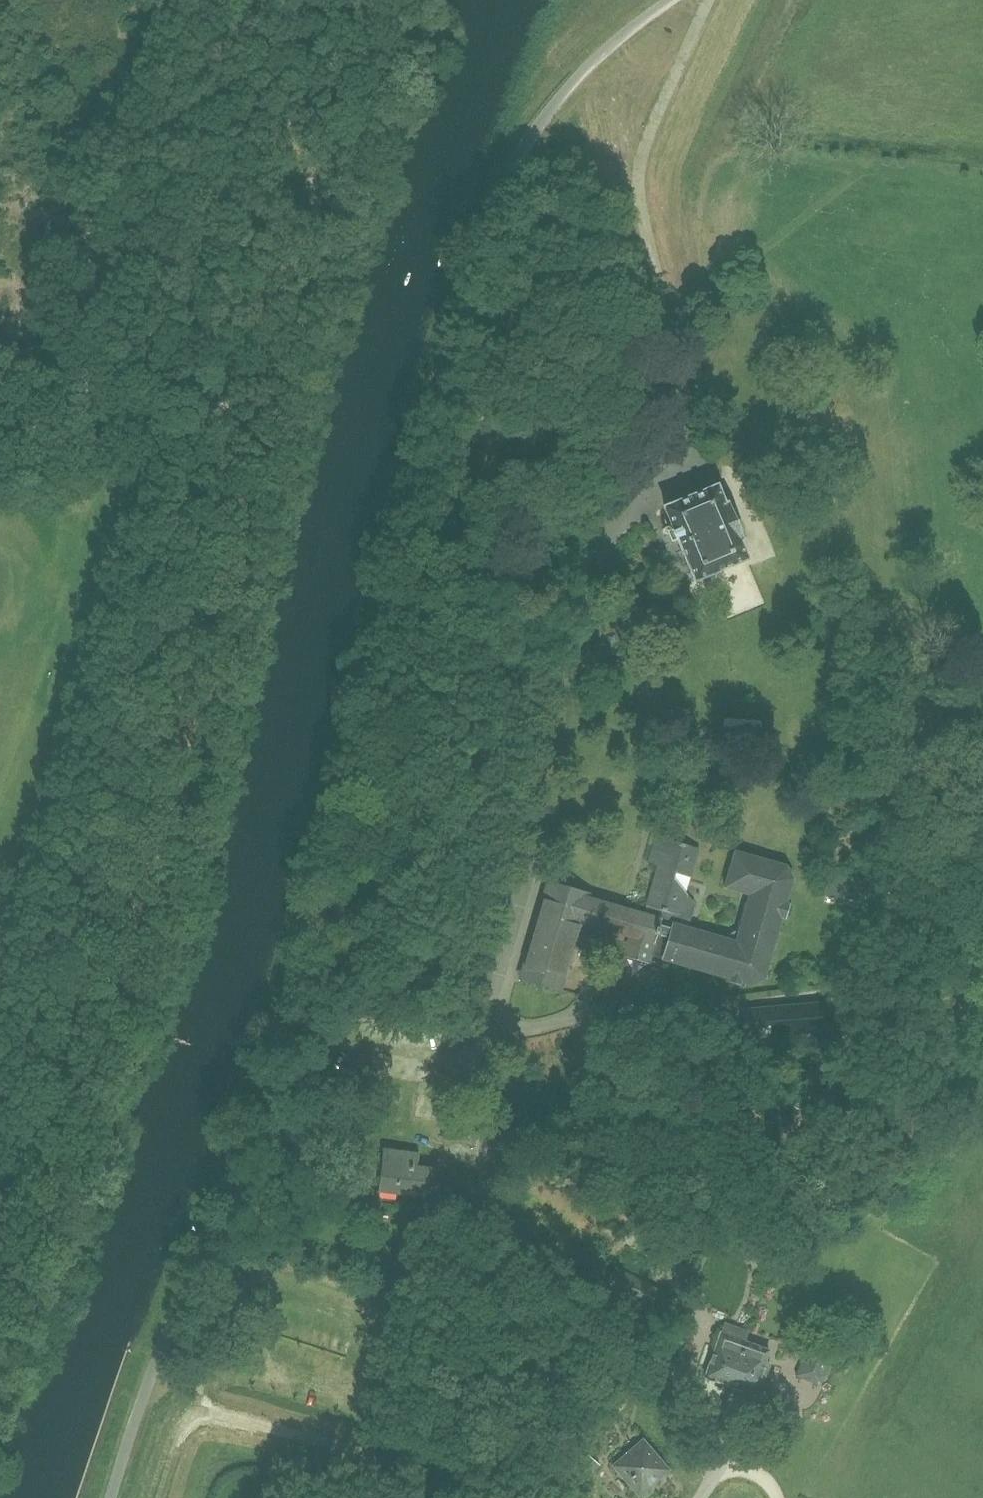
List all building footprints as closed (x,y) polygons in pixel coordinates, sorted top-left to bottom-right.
[(740,540),(726,505),(724,505),(716,487),(665,508),(674,529),(670,531),(672,538),(677,537),(694,579),(746,559),(739,541),(740,540)] [(880,799),(877,806),(882,813),(890,813),(894,805),(889,798),(880,799)] [(549,882),(523,978),(560,989),(578,924),(630,938),(624,957),(650,964),(652,956),(663,959),(662,961),(729,979),(754,985),(765,976),(781,919),(791,879),(784,864),(736,851),(726,888),(755,895),(740,949),(693,935),(694,932),(686,929),(692,905),(685,896),(672,879),(674,872),(690,876),(697,851),(665,840),(667,834),(657,832),(655,837),(657,837),(650,861),(659,865),(648,904),(649,904),(646,915),(586,898),(588,894),(549,882)] [(607,984),(602,1003),(610,1005),(615,987),(607,984)] [(615,987),(610,1005),(619,1007),(624,989),(615,987)] [(749,1010),(751,1036),(832,1030),(830,1003),(749,1010)] [(573,1054),(569,1050),(564,1056),(568,1060),(573,1054)] [(374,1182),(371,1202),(397,1205),(399,1193),(432,1198),(436,1170),(415,1167),(416,1154),(385,1150),(380,1183),(374,1182)] [(721,1333),(704,1375),(728,1385),(745,1342),(745,1341),(748,1332),(732,1326),(729,1336),(721,1333)] [(821,1386),(836,1352),(810,1341),(795,1375),(821,1386)] [(745,1342),(728,1385),(752,1394),(760,1376),(765,1378),(770,1365),(764,1362),(768,1351),(745,1342)] [(639,1496),(670,1471),(643,1439),(612,1466),(639,1496)] [(577,1467),(589,1477),(600,1464),(587,1454),(577,1467)]
